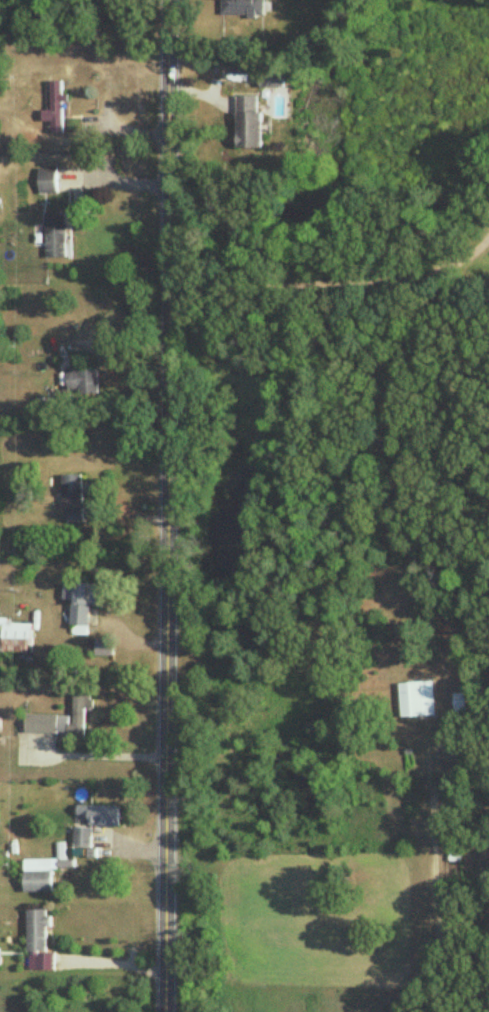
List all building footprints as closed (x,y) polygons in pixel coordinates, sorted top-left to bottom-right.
[(263,18),(263,0),(237,0),(237,18),(263,18)] [(62,82),(50,83),(51,112),(42,112),(43,122),(51,122),(51,135),(64,135),(62,82)] [(260,98),(236,98),(236,150),(260,150),(260,98)] [(38,170),(38,194),(56,194),(56,170),(38,170)] [(45,216),(45,259),(65,259),(65,216),(45,216)] [(67,390),(79,390),(79,396),(97,396),(97,372),(67,372),(67,390)] [(82,477),(63,477),(63,524),(82,523),(82,477)] [(71,636),(88,637),(89,586),(73,586),(71,636)] [(32,654),(32,624),(0,624),(0,654),(32,654)] [(399,684),(401,719),(435,717),(433,683),(399,684)] [(85,742),(85,710),(91,710),(91,694),(73,693),(73,717),(25,717),(24,735),(68,736),(68,742),(85,742)] [(465,695),(454,695),(454,712),(465,712),(465,695)] [(88,827),(120,827),(120,807),(88,807),(88,827)] [(90,849),(90,829),(73,829),(73,858),(82,858),(82,849),(90,849)] [(23,872),(23,893),(51,893),(51,872),(23,872)] [(27,956),(22,956),(23,971),(53,971),(52,955),(47,955),(46,911),(26,911),(27,956)]
